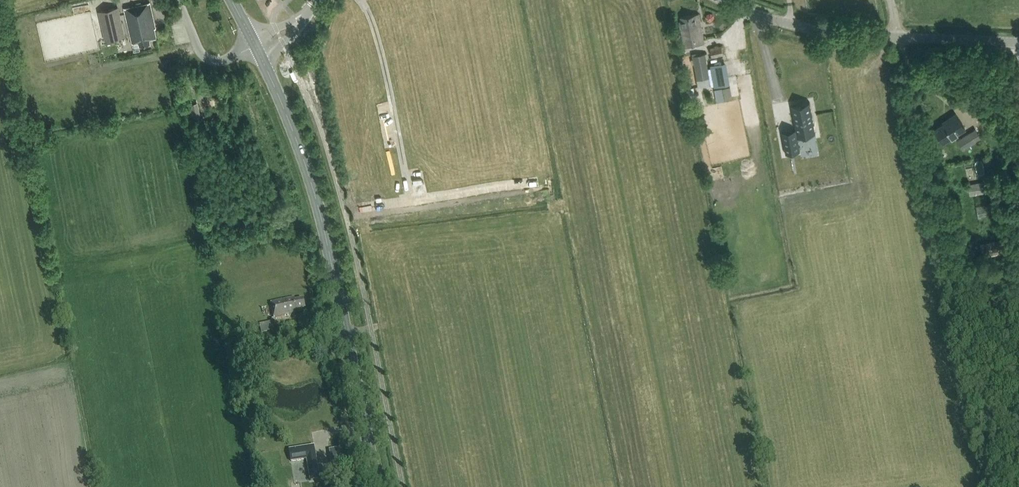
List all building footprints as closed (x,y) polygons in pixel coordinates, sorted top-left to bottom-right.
[(149,39),(156,38),(154,29),(156,28),(150,2),(125,8),(132,43),(139,42),(140,46),(150,44),(149,39)] [(118,7),(99,11),(106,40),(124,36),(118,7)] [(684,47),(705,44),(702,26),(701,26),(699,13),(681,17),(681,20),(679,21),(684,47)] [(712,57),(723,54),(721,45),(709,48),(712,57)] [(692,55),(697,79),(710,77),(705,53),(692,55)] [(724,99),(732,97),(729,85),(721,87),(724,99)] [(796,129),(782,132),(786,154),(800,152),(797,133),(811,130),(811,131),(815,131),(815,134),(816,134),(815,131),(816,131),(815,125),(814,125),(810,103),(810,102),(810,103),(792,106),(796,129)] [(937,127),(945,140),(965,128),(956,113),(948,117),(949,119),(937,127)] [(975,128),(957,140),(963,150),(981,139),(975,128)] [(968,184),(970,195),(990,191),(988,180),(968,184)] [(1000,239),(980,243),(982,257),(1002,253),(1000,239)] [(293,311),(305,309),(303,299),(295,301),(294,298),(271,302),(274,318),(294,314),(293,311)] [(274,329),(273,321),(260,324),(261,332),(274,329)] [(319,479),(314,446),(289,450),(291,462),(307,459),(310,481),(319,479)] [(342,466),(330,468),(331,477),(343,476),(342,466)]
